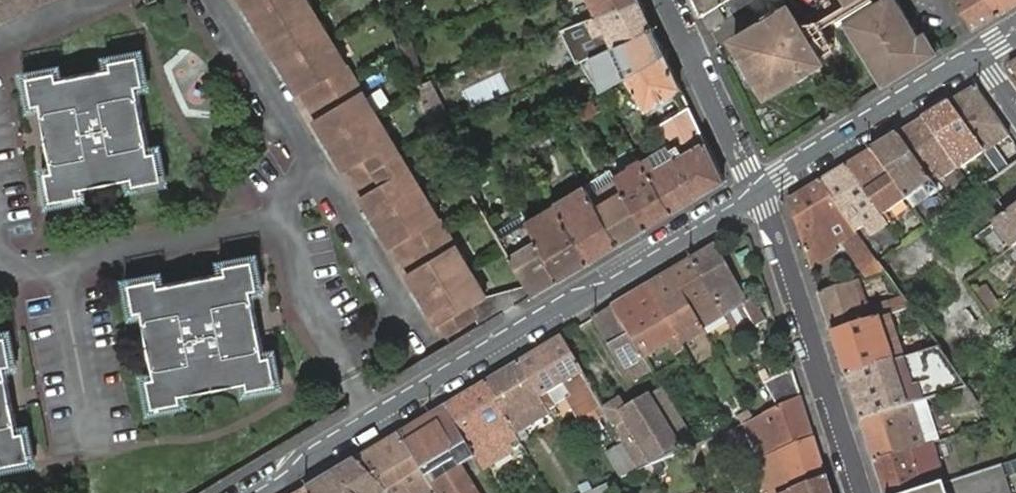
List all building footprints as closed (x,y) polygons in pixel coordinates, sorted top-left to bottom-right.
[(248,8),(252,5),(258,15),(282,0),(243,0),(248,8)] [(316,14),(308,0),(282,0),(258,15),(263,24),(259,27),(269,42),(316,14)] [(585,20),(590,18),(588,13),(594,10),(590,0),(577,0),(585,20)] [(594,10),(588,13),(590,18),(597,15),(637,0),(590,0),(594,10)] [(641,0),(637,0),(597,15),(590,18),(595,32),(605,28),(614,45),(616,44),(653,26),(641,0)] [(701,14),(717,5),(725,0),(694,0),(701,14)] [(734,12),(754,0),(727,0),(734,12)] [(884,84),(937,51),(942,48),(937,40),(932,43),(924,31),(918,35),(897,0),(879,0),(860,12),(845,21),(884,84)] [(991,0),(955,0),(967,19),(973,29),(999,13),(991,0)] [(999,13),(1015,3),(1015,0),(991,0),(999,13)] [(252,5),(248,8),(253,17),(258,15),(252,5)] [(717,5),(701,14),(708,29),(726,19),(717,5)] [(761,21),(734,38),(767,92),(794,75),(814,63),(821,59),(788,5),(781,9),(761,21)] [(288,65),(332,39),(316,14),(269,42),(278,58),(283,56),(288,65)] [(263,24),(258,15),(253,17),(259,27),(263,24)] [(605,28),(595,32),(590,18),(560,29),(576,63),(580,62),(614,45),(605,28)] [(665,53),(653,26),(616,44),(614,45),(580,62),(598,93),(600,91),(625,77),(629,74),(665,53)] [(411,38),(397,42),(400,51),(407,70),(409,76),(419,72),(414,58),(417,57),(411,38)] [(308,106),(355,77),(333,40),(332,39),(288,65),(294,74),(289,77),(299,94),(300,93),(308,106)] [(681,87),(665,53),(629,74),(625,77),(645,108),(648,113),(656,126),(668,119),(690,106),(684,93),(681,87)] [(53,149),(51,152),(53,167),(54,170),(47,171),(52,199),(80,193),(79,187),(82,186),(131,177),(134,176),(135,183),(163,177),(158,150),(151,151),(150,148),(145,124),(143,110),(138,86),(137,84),(144,82),(139,55),(111,60),(113,67),(110,67),(61,77),(58,78),(56,71),(29,76),(34,103),(41,102),(41,105),(44,120),(48,122),(51,125),(52,126),(53,128),(55,131),(56,135),(56,138),(56,142),(56,144),(55,146),(53,149)] [(284,68),(288,65),(283,56),(278,58),(284,68)] [(284,68),(289,77),(294,74),(288,65),(284,68)] [(334,142),(378,115),(356,79),(355,77),(308,106),(316,118),(315,119),(324,135),(329,133),(334,142)] [(427,80),(412,85),(415,93),(418,104),(419,105),(435,132),(448,125),(427,80)] [(974,86),(948,102),(983,152),(998,174),(1008,167),(999,154),(1004,150),(1000,143),(1009,136),(974,86)] [(948,102),(923,118),(957,168),(958,170),(983,152),(948,102)] [(671,149),(699,195),(724,180),(706,140),(695,118),(690,106),(668,119),(656,126),(658,128),(663,138),(668,145),(670,147),(671,149)] [(354,182),(401,154),(379,117),(378,115),(334,142),(340,151),(336,154),(346,171),(347,170),(354,182)] [(923,118),(897,134),(933,185),(957,168),(923,118)] [(47,137),(51,152),(53,149),(55,146),(56,144),(56,142),(56,138),(56,135),(55,131),(53,128),(52,126),(51,125),(48,122),(44,120),(47,137)] [(330,145),(334,142),(329,133),(324,135),(330,145)] [(897,134),(872,149),(905,198),(907,200),(923,188),(930,197),(938,192),(933,185),(897,134)] [(330,145),(336,154),(340,151),(334,142),(330,145)] [(646,167),(672,211),(699,195),(671,149),(670,147),(668,145),(664,148),(649,157),(642,161),(646,167)] [(872,149),(846,165),(881,215),(905,198),(872,149)] [(375,210),(381,219),(425,193),(402,156),(401,154),(354,182),(362,195),(361,196),(371,212),(375,210)] [(641,159),(635,163),(630,166),(632,169),(616,179),(624,192),(646,227),(672,211),(646,167),(642,161),(641,159)] [(977,190),(998,220),(1015,207),(1015,161),(1008,167),(998,174),(977,190)] [(846,165),(820,180),(856,231),(865,225),(870,234),(886,222),(881,215),(846,165)] [(611,170),(584,186),(585,187),(598,208),(619,243),(646,227),(624,192),(616,179),(611,170)] [(877,261),(866,245),(856,231),(820,180),(788,200),(808,261),(810,268),(846,247),(867,277),(885,272),(877,261)] [(555,205),(590,261),(619,243),(598,208),(585,187),(580,190),(578,189),(560,200),(560,202),(555,205)] [(425,193),(381,219),(386,228),(382,231),(392,247),(393,247),(401,259),(448,231),(425,194),(425,193)] [(520,211),(523,217),(531,231),(536,240),(549,261),(559,279),(590,261),(555,205),(548,193),(520,211)] [(995,222),(1013,247),(1015,245),(1015,207),(998,220),(995,222)] [(377,221),(381,219),(375,210),(371,212),(377,221)] [(523,217),(496,233),(506,249),(510,255),(523,276),(527,284),(534,294),(559,279),(549,261),(536,240),(531,231),(523,217)] [(386,228),(381,219),(377,221),(382,231),(386,228)] [(448,231),(401,259),(408,272),(407,273),(417,289),(422,286),(427,296),(471,269),(449,232),(448,231)] [(715,244),(692,258),(725,315),(743,305),(755,327),(765,321),(752,298),(747,301),(715,244)] [(725,315),(692,258),(670,271),(703,329),(725,315)] [(266,352),(263,337),(259,335),(256,333),(254,330),(252,327),(251,323),(251,319),(251,315),(252,314),(252,312),(254,308),(257,305),(254,291),(253,288),(260,286),(254,259),(226,264),(228,271),(225,272),(163,283),(160,284),(159,277),(131,282),(137,310),(144,308),(144,311),(149,335),(151,350),(156,373),(157,376),(150,378),(155,405),(183,400),(182,393),(185,393),(247,381),(250,380),(251,387),(279,382),(273,354),(266,355),(266,352)] [(470,306),(487,295),(471,270),(471,269),(427,296),(433,305),(428,308),(438,324),(440,324),(447,337),(475,319),(476,319),(470,306)] [(703,329),(670,271),(647,285),(680,343),(693,335),(703,329)] [(819,293),(832,333),(888,315),(911,308),(904,299),(885,305),(866,312),(856,281),(819,293)] [(534,294),(527,284),(518,287),(525,300),(534,294)] [(680,343),(647,285),(612,306),(643,358),(649,354),(647,349),(659,341),(662,346),(669,342),(676,353),(684,349),(683,348),(680,343)] [(987,285),(974,294),(988,314),(1001,305),(987,285)] [(422,286),(417,289),(423,298),(427,296),(422,286)] [(525,300),(518,287),(487,295),(470,306),(476,319),(475,319),(480,327),(487,322),(525,300)] [(423,298),(428,308),(433,305),(427,296),(423,298)] [(259,335),(263,337),(260,321),(257,305),(254,308),(252,312),(252,314),(251,315),(251,319),(251,323),(252,327),(254,330),(256,333),(259,335)] [(743,305),(725,315),(731,327),(742,321),(747,331),(755,327),(743,305)] [(643,358),(612,306),(593,317),(594,319),(632,381),(650,370),(643,358)] [(832,333),(846,376),(852,374),(902,358),(888,315),(832,333)] [(706,334),(703,329),(693,335),(680,343),(683,348),(696,340),(706,334)] [(9,381),(6,366),(6,363),(12,362),(7,334),(0,336),(0,456),(2,456),(3,463),(31,458),(26,430),(19,431),(18,428),(15,413),(12,411),(9,409),(7,407),(7,406),(5,402),(4,399),(3,395),(4,391),(5,387),(7,384),(9,381)] [(577,422),(603,407),(593,391),(583,373),(562,336),(517,362),(540,399),(544,406),(548,412),(555,408),(547,395),(562,386),(570,398),(565,401),(572,414),(577,422)] [(649,354),(662,346),(659,341),(647,349),(649,354)] [(846,376),(861,421),(912,404),(960,389),(967,387),(938,347),(902,358),(852,374),(846,376)] [(547,421),(552,418),(548,412),(544,406),(540,399),(517,362),(484,382),(514,433),(544,416),(547,421)] [(796,384),(791,370),(763,384),(770,396),(796,384)] [(12,397),(9,381),(7,384),(5,387),(4,391),(3,395),(4,399),(5,402),(7,406),(7,407),(9,409),(12,411),(15,413),(12,397)] [(517,437),(514,433),(484,382),(444,406),(464,438),(478,462),(483,470),(488,467),(483,458),(517,437)] [(796,384),(770,396),(777,408),(800,397),(796,384)] [(967,387),(960,389),(970,407),(979,403),(967,387)] [(689,449),(696,446),(661,388),(626,410),(619,399),(603,408),(610,421),(623,444),(636,466),(639,470),(650,466),(689,449)] [(800,397),(777,408),(754,419),(748,422),(751,430),(759,427),(767,451),(764,452),(766,456),(770,454),(813,438),(800,397)] [(861,421),(874,461),(925,445),(912,404),(861,421)] [(441,425),(434,412),(398,434),(406,446),(422,471),(452,453),(453,445),(441,425)] [(759,427),(751,430),(761,458),(766,456),(764,452),(767,451),(759,427)] [(355,460),(385,490),(387,492),(405,492),(423,481),(421,478),(425,475),(422,471),(406,446),(398,434),(355,460)] [(463,471),(478,462),(464,438),(457,442),(453,445),(452,453),(463,471)] [(813,438),(770,454),(772,461),(769,462),(778,489),(780,488),(782,492),(787,492),(827,477),(813,438)] [(884,492),(913,492),(938,485),(953,480),(941,440),(926,445),(925,445),(874,461),(884,492)] [(623,444),(607,453),(620,476),(636,466),(623,444)] [(692,457),(689,449),(650,466),(653,473),(692,457)] [(436,492),(476,492),(463,471),(452,453),(422,471),(425,475),(436,492)] [(332,473),(348,492),(382,492),(385,490),(355,460),(332,473)] [(938,485),(913,492),(1012,492),(1002,464),(953,480),(938,485)] [(615,490),(653,473),(650,466),(639,470),(612,482),(615,490)] [(307,488),(311,492),(348,492),(332,473),(307,488)] [(827,477),(787,492),(832,492),(827,477)] [(615,490),(612,482),(596,490),(592,492),(589,492),(616,492),(615,490)] [(592,492),(589,484),(580,488),(582,492),(589,492),(592,492)]
